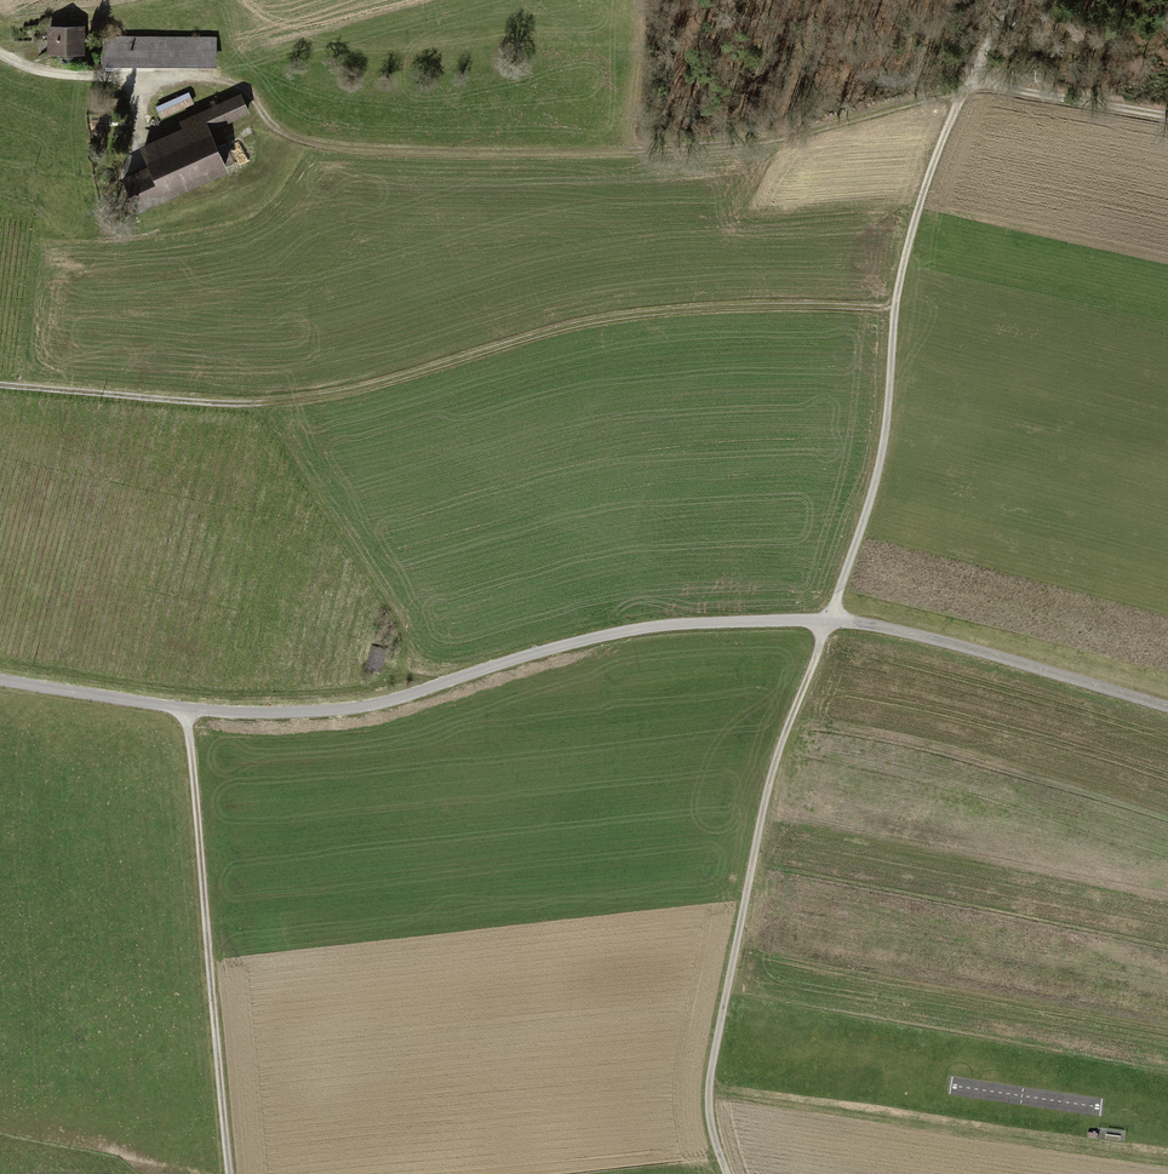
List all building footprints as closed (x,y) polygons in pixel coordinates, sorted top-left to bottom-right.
[(48,23),(47,54),(83,55),(84,24),(48,23)] [(104,34),(103,64),(217,68),(218,38),(104,34)] [(191,91),(157,105),(162,117),(196,103),(191,91)] [(122,177),(136,209),(226,168),(209,131),(247,114),(238,94),(180,121),(183,128),(138,149),(146,166),(122,177)] [(383,670),(388,650),(372,646),(367,666),(383,670)]
